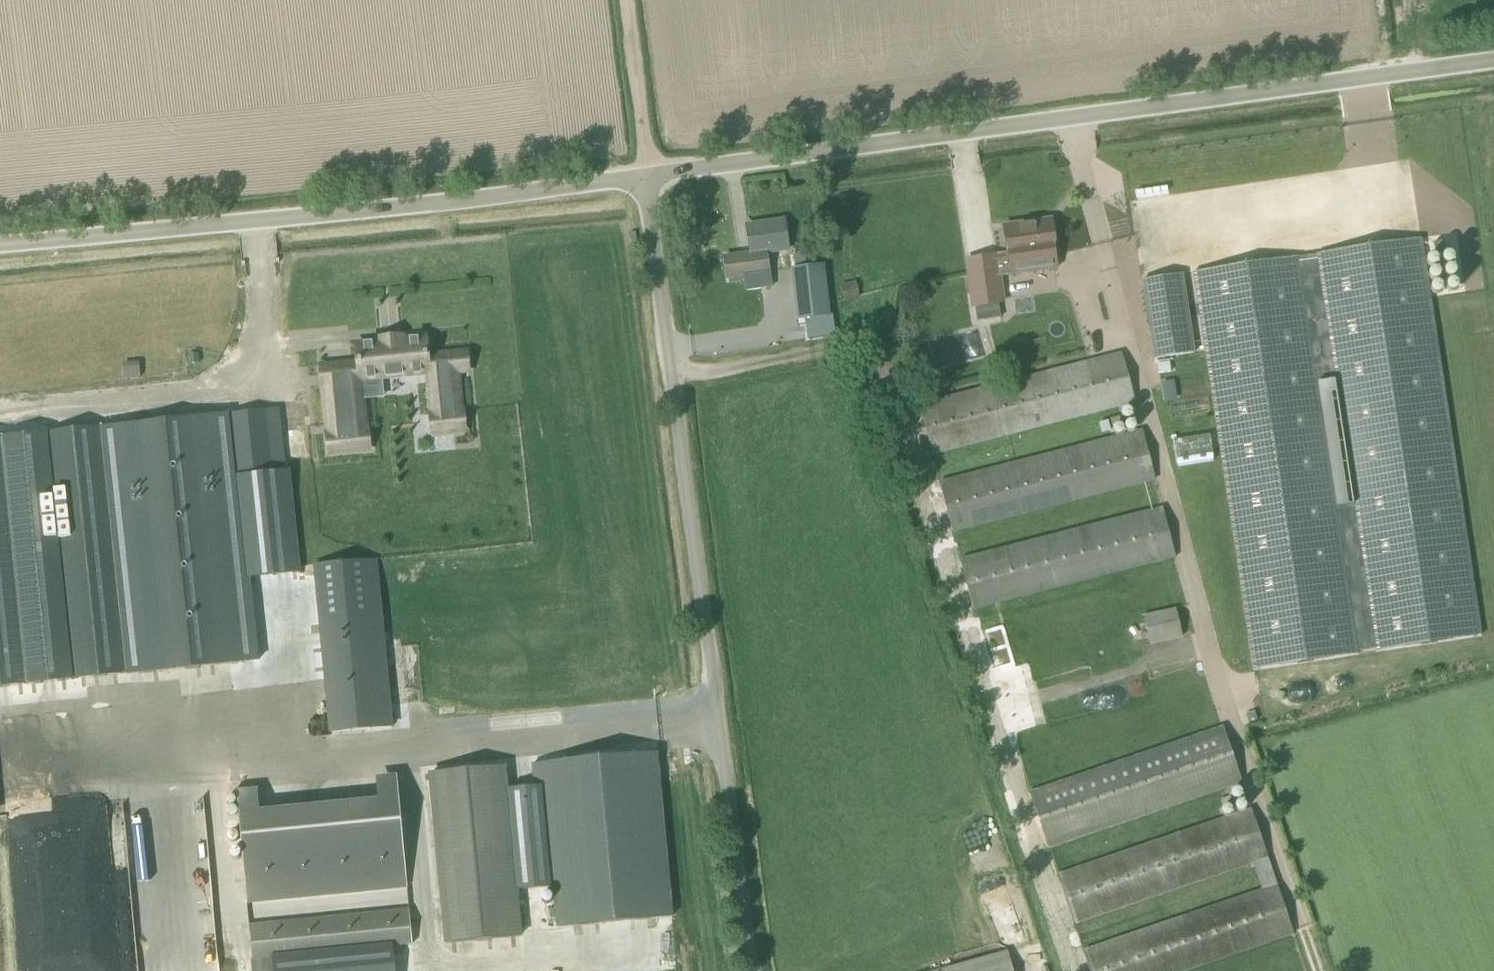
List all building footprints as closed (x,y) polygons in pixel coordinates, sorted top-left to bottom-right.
[(724,258),(727,278),(766,273),(763,253),(788,249),(784,220),(747,226),(751,254),(724,258)] [(967,259),(978,322),(1001,318),(999,306),(1006,305),(1002,276),(1058,268),(1051,220),(1004,227),(1007,253),(967,259)] [(687,243),(693,250),(700,244),(694,237),(687,243)] [(1134,329),(1148,327),(1133,237),(1114,240),(1119,268),(1133,265),(1136,279),(1126,281),(1134,329)] [(1298,257),(1194,272),(1254,670),(1358,654),(1358,651),(1375,648),(1376,651),(1480,635),(1420,238),(1316,254),(1317,255),(1298,258),(1298,257)] [(789,271),(796,321),(828,316),(821,267),(789,271)] [(1142,280),(1154,359),(1194,353),(1182,274),(1142,280)] [(854,280),(840,284),(844,300),(859,296),(854,280)] [(323,392),(324,392),(329,434),(327,434),(329,453),(369,449),(367,430),(366,430),(361,380),(428,373),(432,414),(431,414),(432,434),(465,430),(463,411),(461,411),(458,372),(468,371),(466,352),(427,356),(425,338),(404,340),(404,337),(377,339),(378,342),(356,344),(358,363),(320,366),(323,392)] [(1121,352),(919,404),(932,457),(1135,405),(1121,352)] [(1169,362),(1157,364),(1158,373),(1170,371),(1169,362)] [(142,364),(127,365),(128,378),(143,377),(142,364)] [(283,408),(233,412),(249,571),(299,567),(283,408)] [(117,425),(144,673),(242,663),(216,415),(117,425)] [(1107,420),(1098,422),(1101,432),(1110,430),(1107,420)] [(101,424),(48,429),(73,679),(127,674),(101,424)] [(73,679),(48,429),(0,434),(0,686),(73,679)] [(953,534),(1155,481),(1142,429),(940,481),(953,534)] [(975,611),(1176,559),(1163,506),(961,558),(975,611)] [(356,562),(315,566),(329,713),(331,733),(392,727),(390,706),(376,560),(356,562)] [(1182,638),(1176,609),(1143,616),(1149,645),(1182,638)] [(1248,722),(1257,719),(1255,711),(1245,714),(1248,722)] [(1223,726),(1028,792),(1048,851),(1243,786),(1223,726)] [(657,752),(541,764),(543,785),(553,887),(557,928),(672,916),(657,752)] [(541,764),(532,765),(534,786),(543,785),(541,764)] [(504,767),(430,774),(446,944),(520,937),(516,890),(506,789),(504,767)] [(232,790),(245,904),(307,896),(308,907),(381,898),(380,891),(406,888),(393,775),(372,777),(374,798),(258,811),(255,788),(232,790)] [(534,786),(506,789),(516,890),(553,887),(543,785),(534,786)] [(1082,950),(1089,970),(1193,970),(1294,936),(1251,809),(1056,874),(1074,926),(1253,866),(1261,890),(1082,950)] [(411,913),(252,928),(255,959),(271,957),(393,946),(414,944),(411,913)] [(271,957),(273,970),(395,970),(393,946),(271,957)] [(1008,952),(941,970),(1013,970),(1008,952)]
